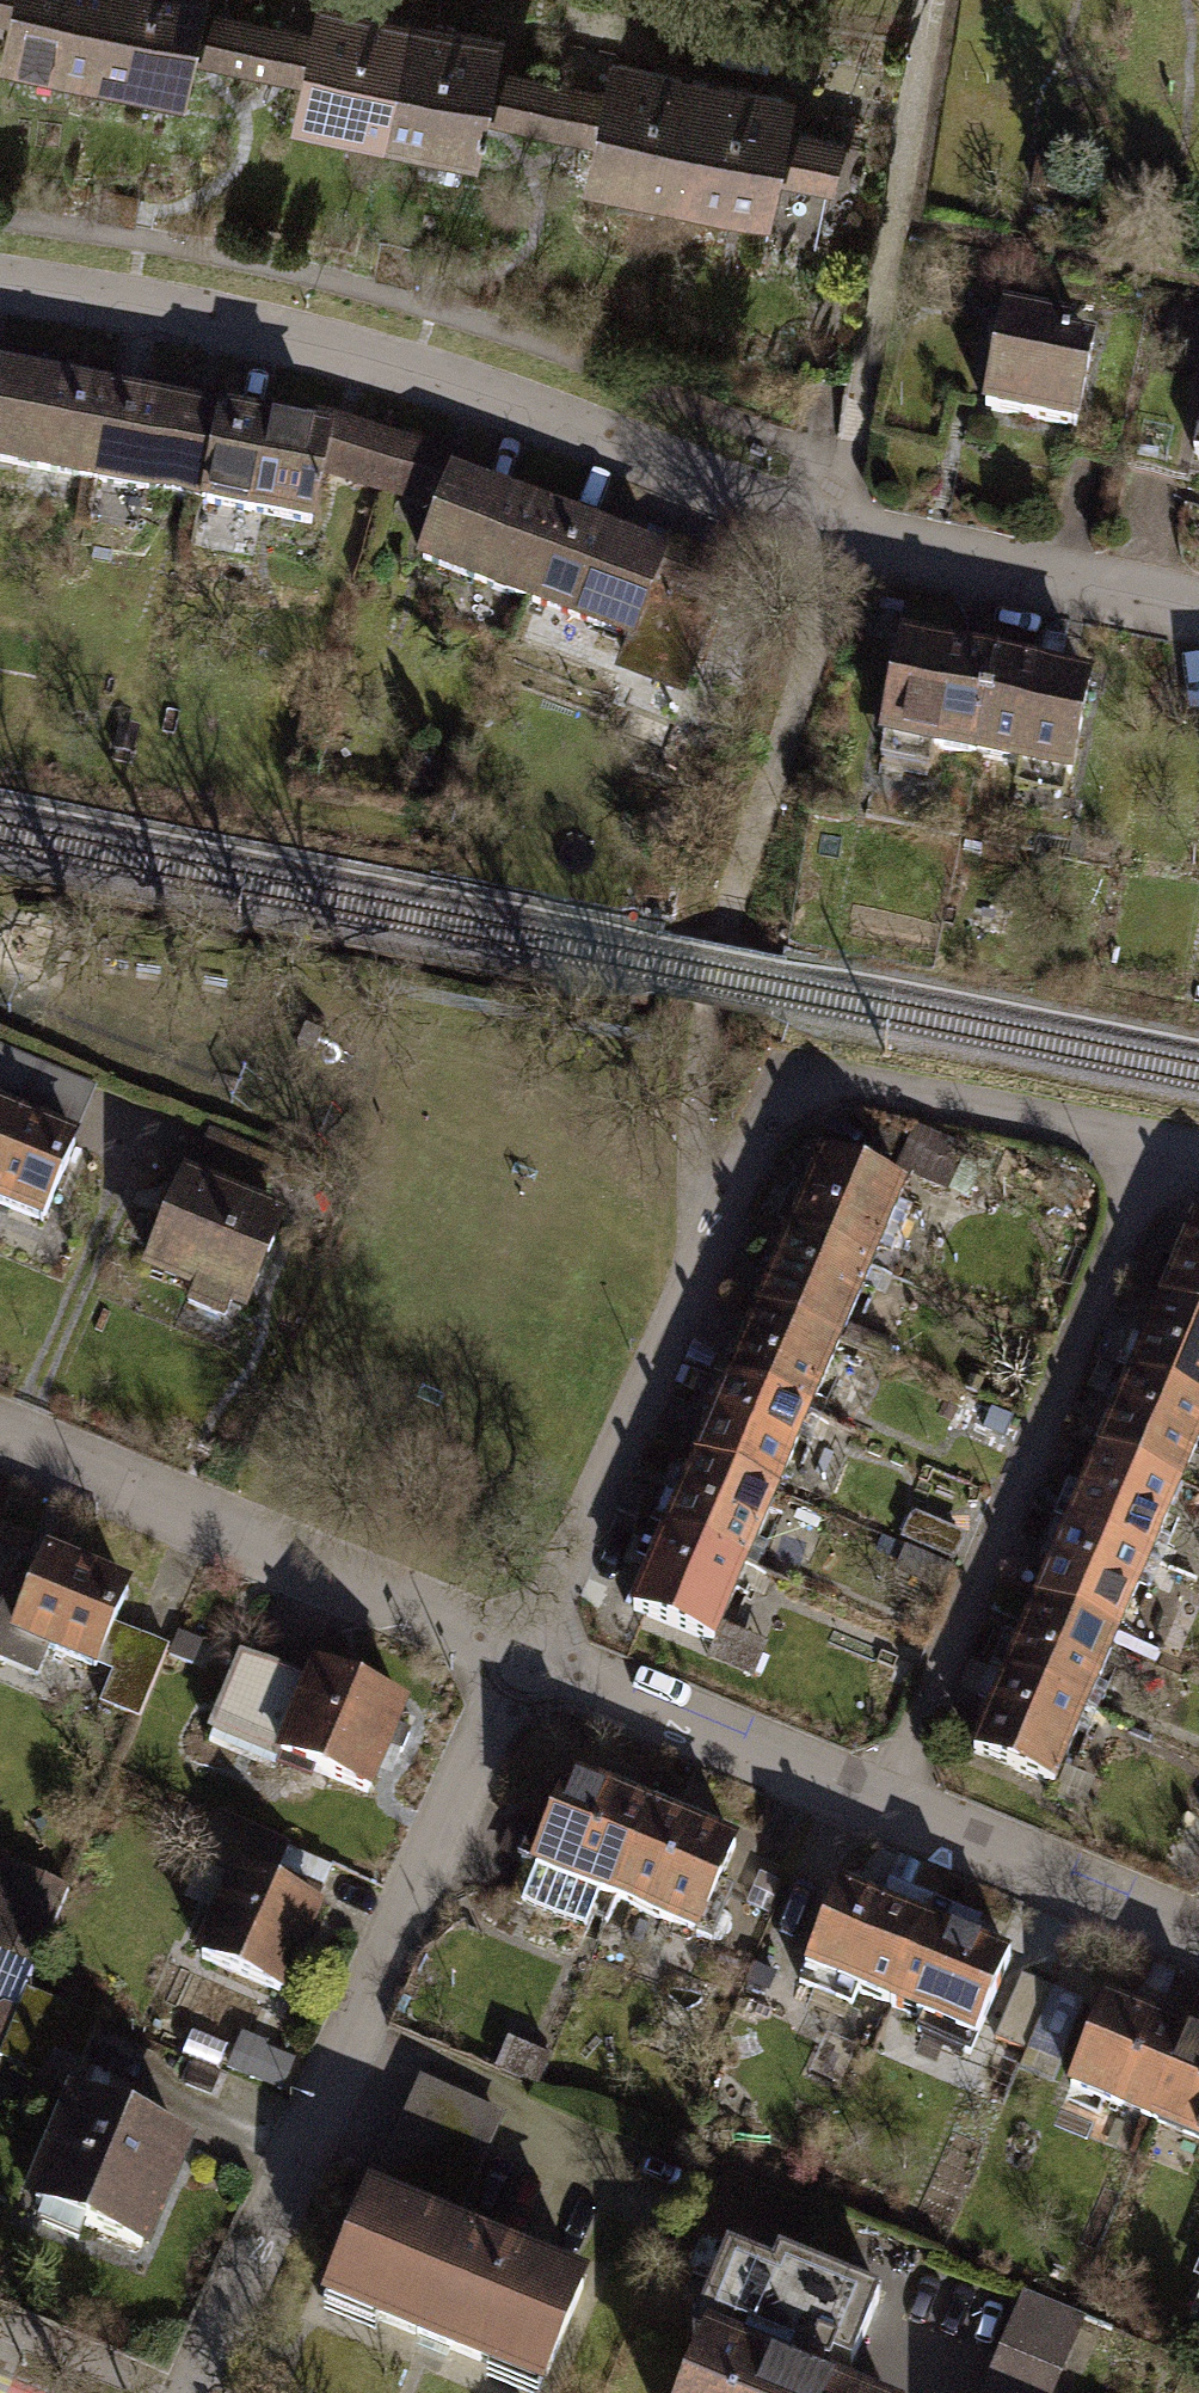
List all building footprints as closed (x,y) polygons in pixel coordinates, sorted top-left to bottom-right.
[(13,22),(17,0),(0,0),(0,20),(13,22)] [(13,22),(6,64),(102,81),(116,0),(17,0),(13,22)] [(102,81),(198,97),(203,64),(212,12),(215,0),(116,0),(102,81)] [(346,0),(319,0),(313,30),(303,81),(294,123),(390,142),(416,14),(346,0)] [(313,30),(212,12),(203,64),(303,81),(313,30)] [(507,33),(416,14),(390,142),(481,161),(491,121),(501,69),(507,33)] [(707,72),(612,54),(604,91),(594,145),(587,181),(683,199),(707,72)] [(604,91),(501,69),(491,121),(594,145),(604,91)] [(802,90),(707,72),(683,199),(777,217),(783,185),(794,130),(802,90)] [(851,141),(794,130),(783,185),(841,196),(851,141)] [(980,415),(1088,437),(1106,348),(1084,344),(1087,326),(1002,309),(980,415)] [(5,354),(0,383),(0,473),(91,490),(110,393),(58,383),(61,364),(5,354)] [(162,403),(110,393),(91,490),(201,510),(219,412),(222,398),(165,387),(162,403)] [(300,427),(219,412),(201,510),(319,533),(330,482),(341,417),(303,410),(300,427)] [(465,458),(341,417),(330,482),(440,518),(461,472),(465,458)] [(1190,461),(1198,463),(1198,417),(1190,461)] [(565,515),(461,472),(423,564),(527,606),(565,515)] [(662,555),(565,515),(527,606),(624,647),(662,555)] [(749,556),(674,525),(662,555),(624,647),(613,674),(687,705),(749,556)] [(884,752),(981,770),(1001,665),(904,647),(884,752)] [(981,770),(1079,788),(1098,683),(1001,665),(981,770)] [(93,1122),(106,1091),(0,1050),(0,1086),(93,1122)] [(0,1111),(0,1253),(32,1266),(37,1254),(54,1260),(98,1150),(0,1111)] [(211,1137),(199,1168),(279,1199),(291,1168),(211,1137)] [(911,1195),(822,1159),(791,1234),(880,1270),(911,1195)] [(301,1221),(195,1179),(153,1283),(201,1302),(193,1321),(231,1336),(238,1317),(259,1325),(301,1221)] [(1192,1227),(1160,1302),(1198,1318),(1198,1230),(1192,1227)] [(880,1270),(791,1234),(760,1309),(849,1346),(880,1270)] [(1160,1302),(1129,1377),(1198,1406),(1198,1318),(1160,1302)] [(849,1346),(760,1309),(729,1385),(818,1421),(849,1346)] [(1129,1377),(1098,1453),(1180,1486),(1198,1440),(1198,1406),(1129,1377)] [(818,1421),(729,1385),(698,1460),(787,1497),(818,1421)] [(1180,1486),(1098,1453),(1066,1528),(1148,1562),(1180,1486)] [(787,1497),(698,1460),(667,1536),(756,1572),(787,1497)] [(1148,1562),(1066,1528),(1035,1603),(1117,1637),(1148,1562)] [(756,1572),(667,1536),(636,1611),(725,1648),(756,1572)] [(58,1555),(42,1593),(8,1578),(0,1597),(0,1681),(51,1702),(67,1664),(110,1682),(132,1630),(148,1592),(58,1555)] [(1117,1637),(1035,1603),(1004,1678),(1086,1712),(1117,1637)] [(178,1649),(132,1630),(110,1682),(102,1702),(148,1721),(178,1649)] [(424,1716),(323,1674),(318,1688),(244,1657),(208,1742),(382,1815),(424,1716)] [(1086,1712),(1004,1678),(973,1754),(1055,1788),(1086,1712)] [(623,1909),(662,1809),(573,1774),(553,1826),(540,1820),(521,1869),(623,1909)] [(749,1843),(662,1809),(623,1909),(725,1949),(744,1899),(730,1894),(749,1843)] [(0,1869),(0,1943),(43,1960),(69,1896),(0,1868),(0,1869)] [(318,1910),(240,1876),(203,1960),(281,1994),(318,1910)] [(867,1996),(904,2012),(940,1926),(857,1891),(815,1991),(861,2010),(867,1996)] [(939,2040),(983,2059),(1024,1960),(971,1939),(978,1921),(947,1908),(940,1926),(904,2012),(944,2028),(939,2040)] [(1047,2057),(1073,1993),(1045,1982),(1019,2046),(1047,2057)] [(1078,2087),(1161,2121),(1197,2036),(1114,2001),(1078,2087)] [(193,2033),(186,2050),(221,2064),(228,2047),(193,2033)] [(1198,2137),(1198,2036),(1197,2036),(1161,2121),(1198,2137)] [(546,2055),(522,2045),(507,2080),(531,2090),(546,2055)] [(293,2061),(264,2050),(253,2077),(282,2088),(293,2061)] [(424,2081),(389,2167),(478,2203),(513,2117),(424,2081)] [(184,2146),(79,2103),(36,2206),(47,2211),(42,2225),(78,2240),(84,2226),(141,2249),(184,2146)] [(584,2288),(369,2198),(327,2298),(542,2388),(584,2288)] [(852,2366),(880,2295),(778,2254),(773,2266),(726,2247),(692,2331),(703,2336),(736,2350),(743,2334),(827,2368),(831,2358),(852,2366)] [(988,2392),(1065,2392),(1097,2320),(1032,2292),(988,2392)] [(703,2336),(679,2392),(840,2392),(736,2350),(703,2336)]
